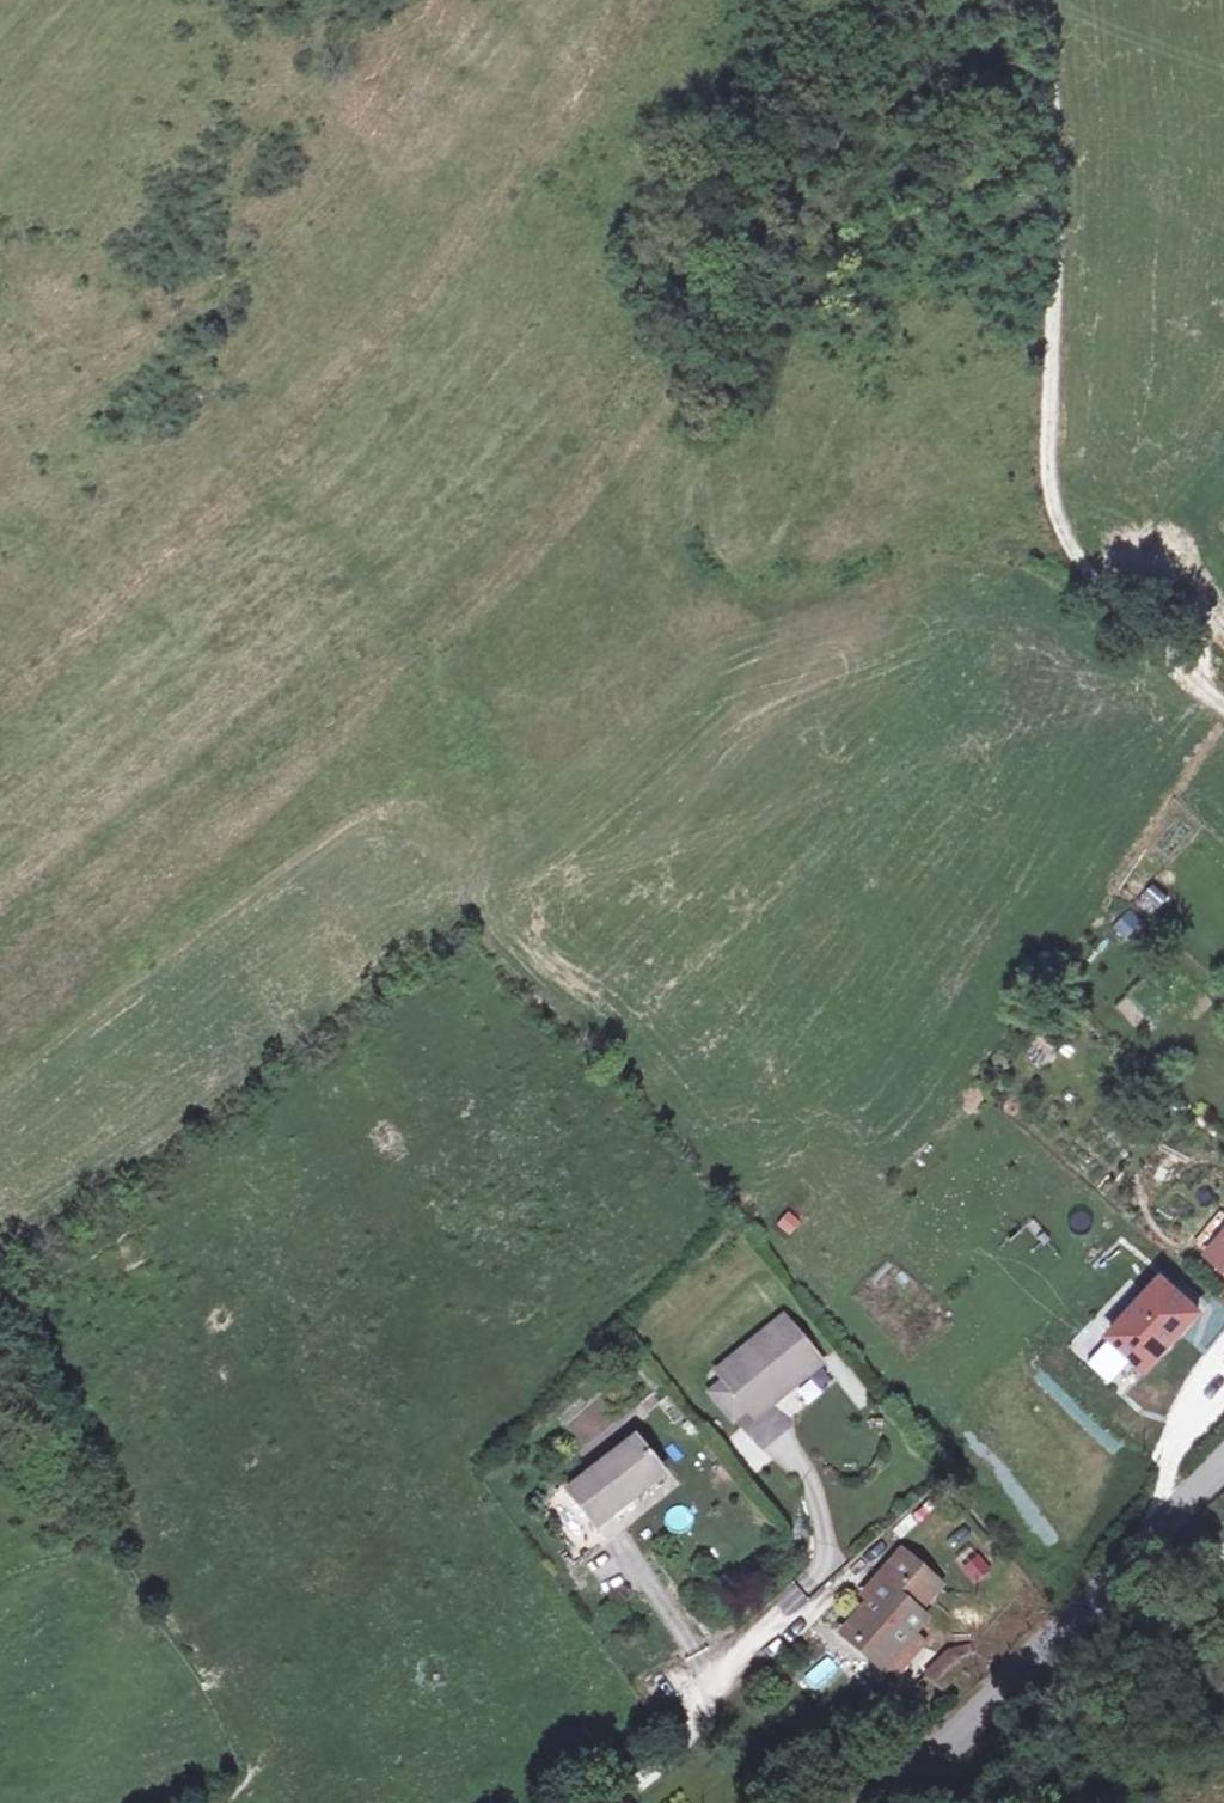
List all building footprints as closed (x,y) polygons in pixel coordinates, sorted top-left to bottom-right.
[(1152,914),(1167,904),(1155,886),(1139,897),(1152,914)] [(1125,941),(1144,924),(1131,909),(1112,927),(1125,941)] [(1201,1257),(1223,1276),(1223,1230),(1201,1257)] [(1192,1321),(1156,1288),(1104,1345),(1140,1378),(1192,1321)] [(777,1327),(710,1382),(718,1391),(741,1419),(748,1428),(790,1394),(786,1388),(811,1367),(777,1327)] [(811,1367),(786,1388),(790,1394),(815,1373),(811,1367)] [(726,1430),(741,1419),(718,1391),(704,1403),(726,1430)] [(568,1439),(586,1464),(624,1438),(607,1412),(568,1439)] [(634,1457),(567,1508),(595,1544),(630,1519),(623,1511),(658,1488),(634,1457)] [(845,1639),(884,1672),(899,1653),(911,1641),(900,1633),(937,1589),(900,1558),(862,1602),(870,1609),(845,1639)] [(959,1649),(926,1664),(940,1695),(973,1681),(959,1649)] [(911,1664),(899,1653),(884,1672),(895,1682),(911,1664)] [(826,1656),(802,1678),(815,1693),(840,1671),(826,1656)]
